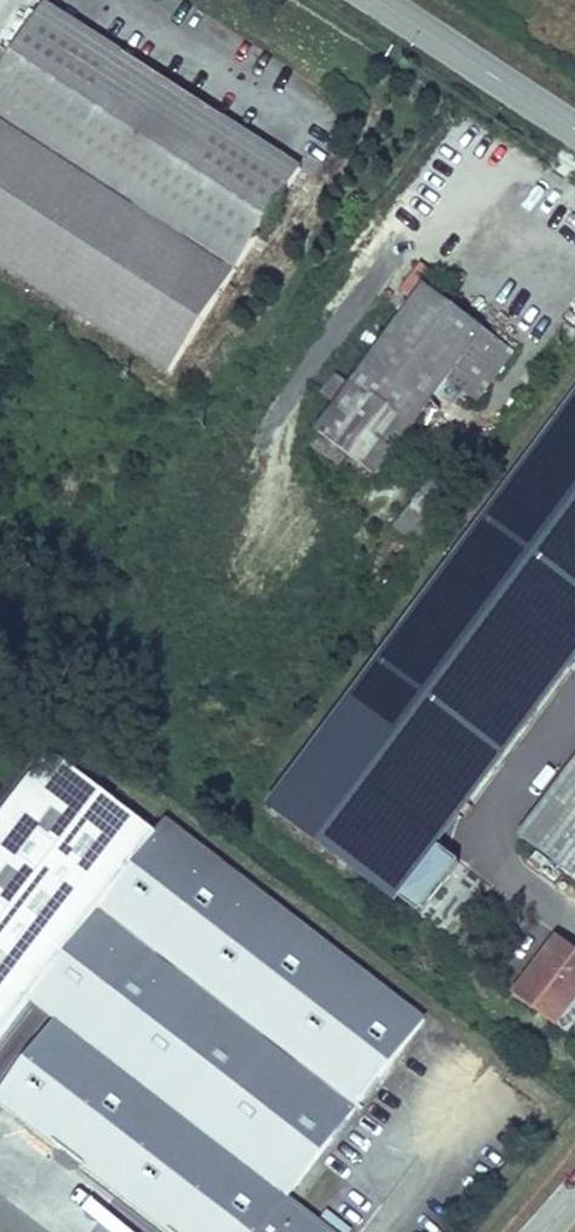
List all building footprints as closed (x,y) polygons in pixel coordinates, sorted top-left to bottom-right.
[(39,12),(0,77),(0,271),(161,368),(286,162),(39,12)] [(414,286),(345,382),(331,377),(318,396),(333,406),(313,434),(319,438),(311,449),(335,466),(344,454),(373,475),(377,469),(390,479),(420,438),(407,429),(445,376),(473,396),(505,351),(414,286)] [(285,813),(417,908),(453,859),(441,850),(574,663),(574,406),(285,813)] [(476,477),(447,456),(396,525),(428,546),(476,477)] [(49,752),(0,816),(0,1037),(29,999),(55,1019),(0,1092),(0,1105),(168,1231),(336,1231),(289,1197),(427,1015),(168,819),(157,834),(49,752)] [(527,841),(574,875),(574,772),(527,841)] [(574,1004),(574,949),(555,934),(510,994),(556,1028),(574,1004)]
